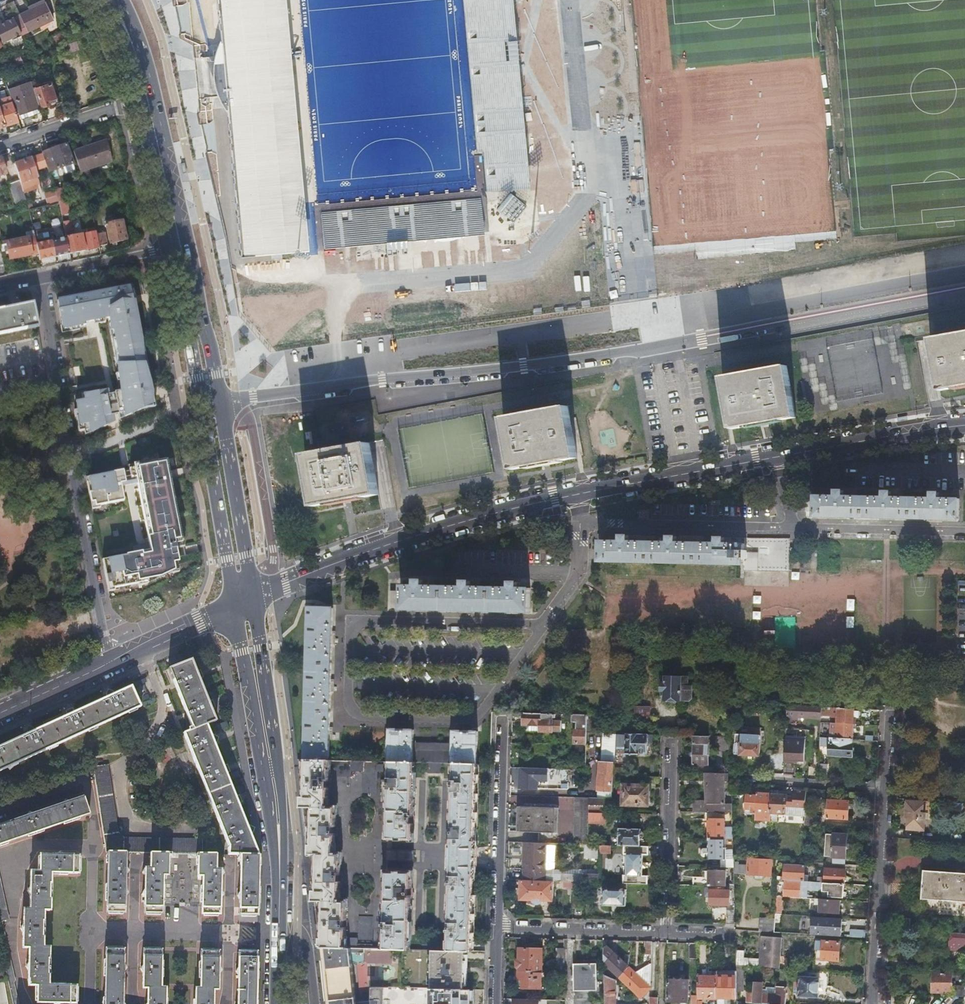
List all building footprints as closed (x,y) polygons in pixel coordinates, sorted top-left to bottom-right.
[(28,10),(44,3),(42,0),(27,7),(28,10)] [(313,250),(310,233),(309,232),(308,219),(304,219),(304,214),(308,214),(306,196),(304,196),(301,154),(298,154),(294,110),(292,110),(284,31),(287,30),(285,0),(217,0),(222,56),(205,58),(208,98),(226,97),(240,256),(313,250)] [(477,154),(484,154),(488,192),(529,188),(512,0),(463,0),(477,154)] [(588,15),(602,14),(600,0),(586,0),(588,15)] [(12,16),(19,13),(13,1),(6,4),(12,16)] [(28,10),(12,17),(19,32),(20,33),(51,18),(44,3),(28,10)] [(655,107),(661,195),(698,193),(687,16),(646,19),(651,95),(647,95),(648,108),(655,107)] [(0,41),(19,32),(12,17),(1,23),(0,22),(0,40),(0,41)] [(29,82),(6,89),(9,97),(10,100),(13,99),(20,118),(34,113),(33,108),(37,106),(29,82)] [(47,102),(54,100),(49,83),(33,88),(39,106),(48,103),(47,102)] [(10,100),(9,97),(0,100),(0,114),(3,125),(11,122),(9,116),(14,114),(10,100)] [(71,151),(78,172),(110,161),(106,147),(105,140),(71,151)] [(45,167),(46,172),(70,164),(64,145),(40,153),(40,154),(45,167)] [(22,161),(12,164),(17,179),(21,193),(38,187),(36,184),(39,183),(35,170),(45,167),(40,154),(28,158),(22,161)] [(13,203),(23,199),(21,193),(17,179),(6,182),(13,203)] [(56,201),(63,199),(60,188),(52,190),(56,201)] [(481,198),(320,212),(324,248),(484,234),(481,198)] [(63,199),(56,201),(64,237),(67,253),(83,250),(79,234),(70,236),(66,220),(69,219),(64,199),(63,199)] [(102,220),(107,243),(125,239),(120,220),(109,222),(108,219),(102,220)] [(24,238),(33,237),(31,230),(22,232),(24,238)] [(94,233),(94,231),(82,233),(86,249),(97,247),(97,246),(94,233)] [(102,232),(94,233),(97,246),(104,244),(102,232)] [(8,259),(36,253),(34,243),(33,237),(24,238),(1,243),(2,251),(6,251),(8,259)] [(67,253),(64,237),(50,240),(53,254),(58,253),(59,255),(67,254),(67,253)] [(50,240),(49,238),(38,240),(38,242),(34,243),(36,253),(37,260),(53,257),(53,254),(50,240)] [(131,283),(56,299),(62,328),(85,324),(85,321),(110,316),(119,362),(117,362),(122,391),(108,393),(107,389),(83,393),(84,398),(75,400),(78,415),(76,416),(78,430),(84,429),(85,433),(90,431),(114,420),(112,414),(118,413),(119,418),(124,415),(143,407),(155,405),(131,283)] [(33,301),(21,304),(20,299),(12,300),(13,305),(0,308),(0,333),(38,325),(34,305),(33,301)] [(249,335),(256,331),(246,315),(239,320),(249,335)] [(943,337),(943,336),(928,339),(938,391),(953,388),(953,386),(964,384),(964,333),(943,337)] [(307,370),(307,357),(295,356),(295,370),(307,370)] [(793,417),(784,366),(770,368),(770,369),(735,376),(734,374),(720,377),(729,429),(744,426),(743,425),(778,418),(779,420),(793,417)] [(502,417),(512,469),(526,467),(526,466),(561,459),(562,460),(575,458),(566,406),(552,408),(552,410),(516,416),(516,415),(502,417)] [(305,455),(315,506),(329,504),(329,502),(364,496),(365,497),(379,495),(369,442),(355,445),(356,446),(320,453),(320,452),(305,455)] [(134,552),(106,558),(109,573),(105,574),(107,583),(111,582),(111,587),(114,587),(138,582),(139,587),(141,586),(141,584),(140,582),(147,580),(147,582),(179,567),(177,556),(177,552),(171,553),(170,548),(183,546),(170,483),(169,483),(168,476),(159,477),(158,472),(168,470),(165,457),(143,462),(128,465),(129,468),(131,477),(135,476),(138,490),(142,489),(151,535),(147,535),(148,542),(150,549),(146,550),(145,545),(137,547),(138,551),(134,552)] [(105,468),(105,472),(123,469),(129,468),(128,465),(143,462),(143,461),(105,468)] [(105,472),(86,476),(86,477),(88,476),(90,491),(89,491),(91,506),(100,504),(124,499),(121,486),(126,485),(123,469),(105,472)] [(170,483),(168,470),(158,472),(159,477),(168,476),(169,483),(170,483)] [(138,490),(147,535),(151,535),(142,489),(138,490)] [(902,517),(903,496),(890,496),(890,491),(883,491),(883,496),(843,495),(843,490),(835,490),(835,495),(815,495),(815,499),(805,499),(805,510),(814,510),(814,515),(830,516),(846,516),(879,517),(894,517),(902,517)] [(902,517),(926,518),(942,518),(958,518),(958,498),(938,497),(938,492),(931,491),(931,497),(903,496),(902,517)] [(716,542),(705,542),(676,541),(676,536),(669,536),(668,541),(657,541),(628,540),(628,535),(620,535),(620,540),(609,540),(600,540),(599,561),(743,563),(743,569),(788,570),(789,538),(743,537),(743,543),(724,542),(724,536),(716,536),(716,542)] [(132,545),(134,552),(138,551),(137,547),(145,545),(146,550),(150,549),(148,542),(137,544),(132,545)] [(177,552),(177,556),(184,554),(183,546),(170,548),(171,553),(177,552)] [(106,558),(102,558),(108,590),(114,589),(114,587),(111,587),(111,582),(107,583),(105,574),(109,573),(106,558)] [(411,609),(425,609),(459,610),(472,610),(506,611),(520,611),(529,611),(529,588),(517,587),(517,581),(510,581),(510,587),(470,586),(470,580),(463,580),(462,586),(423,585),(423,580),(416,579),(415,585),(403,585),(402,591),(391,590),(390,607),(402,607),(402,609),(411,609)] [(308,606),(305,760),(328,761),(329,740),(332,740),(332,733),(329,733),(329,729),(330,692),(333,692),(333,685),(330,685),(330,680),(331,644),(335,644),(335,637),(332,636),(332,631),(332,607),(308,606)] [(256,854),(256,853),(249,833),(252,832),(249,823),(245,825),(237,803),(242,801),(238,793),(233,795),(224,772),(229,770),(226,763),(221,765),(213,743),(217,741),(213,733),(209,734),(205,723),(214,720),(210,708),(215,706),(211,699),(207,701),(198,679),(203,677),(200,669),(195,671),(191,660),(168,668),(192,727),(187,728),(189,730),(182,733),(228,845),(227,853),(239,853),(256,854)] [(660,676),(659,690),(663,690),(663,695),(663,698),(687,699),(689,697),(690,684),(686,684),(686,676),(660,676)] [(140,706),(131,686),(114,693),(113,689),(112,689),(105,693),(107,697),(75,712),(73,708),(65,711),(67,715),(34,730),(33,726),(25,729),(27,733),(0,746),(0,770),(140,706)] [(790,715),(789,718),(796,719),(796,715),(817,717),(818,706),(794,705),(790,704),(790,715)] [(829,717),(829,722),(852,723),(852,716),(853,708),(820,706),(819,716),(829,717)] [(554,713),(511,712),(511,720),(523,721),(523,723),(524,723),(540,724),(540,730),(559,731),(560,721),(551,721),(551,718),(554,718),(554,713)] [(585,732),(585,714),(570,714),(570,721),(574,721),(574,744),(585,744),(585,732)] [(828,737),(851,738),(852,728),(854,728),(855,723),(854,723),(852,723),(829,722),(828,737)] [(415,763),(452,763),(476,764),(477,731),(453,731),(453,744),(413,743),(414,730),(390,730),(389,762),(415,763)] [(614,755),(615,734),(602,733),(600,754),(614,755)] [(647,734),(625,733),(625,753),(636,754),(636,752),(646,753),(647,742),(647,734)] [(729,736),(729,742),(733,742),(732,753),(757,754),(758,734),(729,733),(729,736)] [(707,765),(707,736),(692,735),(692,764),(707,765)] [(818,742),(818,745),(827,745),(827,753),(850,755),(851,738),(828,737),(818,736),(818,742)] [(788,737),(787,761),(793,762),(793,759),(802,760),(804,738),(788,737)] [(596,797),(601,797),(611,797),(612,775),(613,767),(614,755),(600,754),(600,760),(598,760),(596,797)] [(312,878),(321,947),(349,948),(349,946),(346,945),(347,928),(348,928),(348,921),(347,919),(347,900),(341,900),(341,898),(340,898),(341,872),(340,871),(341,853),(337,853),(337,846),(335,846),(335,836),(336,836),(336,829),(336,828),(336,807),(329,807),(329,806),(328,806),(328,789),(329,789),(330,780),(329,780),(329,761),(328,761),(305,760),(304,769),(299,772),(306,828),(306,829),(307,830),(308,831),(309,831),(310,831),(311,832),(309,851),(309,856),(316,860),(315,875),(314,875),(314,876),(313,876),(313,877),(312,877),(312,878)] [(413,815),(415,763),(389,762),(389,777),(387,777),(387,786),(388,787),(387,839),(397,839),(397,840),(403,840),(403,839),(413,840),(413,825),(414,824),(414,816),(413,815)] [(175,852),(189,853),(197,853),(201,853),(202,837),(123,836),(117,831),(107,763),(92,765),(106,850),(106,851),(107,851),(124,851),(150,852),(167,852),(175,852)] [(421,949),(431,950),(465,951),(472,951),(477,764),(476,764),(452,763),(452,783),(450,784),(450,791),(452,791),(451,828),(449,829),(449,837),(450,837),(449,876),(448,876),(448,883),(449,884),(448,922),(447,922),(446,929),(448,931),(447,939),(421,938),(421,949)] [(537,768),(519,767),(519,788),(536,788),(537,781),(537,768)] [(537,768),(537,781),(547,782),(547,780),(539,780),(540,768),(537,768)] [(567,782),(568,769),(540,768),(539,780),(547,780),(547,782),(567,782)] [(730,811),(730,802),(724,802),(723,780),(727,780),(727,773),(705,772),(706,799),(692,800),(693,811),(730,811)] [(644,805),(645,787),(641,787),(625,786),(623,804),(644,805)] [(775,789),(770,789),(770,793),(768,821),(775,822),(775,813),(803,815),(803,814),(803,806),(804,789),(792,789),(792,796),(784,795),(785,794),(775,793),(775,789)] [(768,821),(770,793),(754,792),(754,794),(744,794),(744,802),(742,802),(742,809),(743,813),(753,814),(753,820),(768,821)] [(88,812),(83,796),(68,801),(68,800),(64,799),(62,802),(62,803),(32,813),(28,812),(26,815),(26,816),(0,825),(0,843),(88,812)] [(588,797),(574,797),(572,844),(586,844),(587,822),(587,820),(587,811),(588,797)] [(596,797),(588,797),(587,811),(600,812),(601,797),(596,797)] [(826,816),(826,818),(828,818),(828,816),(846,817),(847,800),(826,799),(825,816),(826,816)] [(922,811),(923,800),(906,799),(905,817),(907,818),(907,829),(923,831),(924,812),(922,811)] [(521,831),(538,832),(554,832),(555,807),(521,806),(521,831)] [(587,820),(587,822),(605,823),(605,812),(604,812),(600,812),(587,811),(587,820)] [(803,814),(803,815),(802,823),(820,825),(821,816),(803,814)] [(707,837),(725,837),(724,817),(707,817),(707,837)] [(611,836),(611,845),(617,845),(633,845),(639,846),(639,837),(640,837),(642,835),(642,832),(640,830),(640,828),(618,828),(618,837),(611,836)] [(830,858),(830,862),(843,863),(843,859),(845,834),(825,832),(823,855),(831,855),(830,858)] [(732,866),(732,861),(732,857),(725,857),(725,837),(707,837),(707,848),(707,856),(707,858),(724,858),(724,866),(729,866),(732,866)] [(537,842),(522,842),(521,879),(542,880),(542,867),(543,843),(537,842)] [(552,843),(543,843),(542,867),(548,868),(551,863),(552,843)] [(609,845),(599,844),(599,852),(608,853),(609,845)] [(626,853),(625,883),(646,884),(646,875),(641,875),(642,853),(647,854),(647,846),(639,846),(633,845),(633,853),(626,853)] [(386,850),(386,860),(412,861),(412,850),(386,850)] [(124,851),(107,851),(106,911),(123,911),(123,895),(124,895),(126,892),(124,889),(123,889),(124,873),(125,873),(126,870),(125,867),(124,867),(124,851)] [(48,947),(42,947),(42,910),(49,910),(49,872),(77,872),(77,858),(77,855),(62,855),(62,854),(59,852),(56,854),(39,854),(39,871),(30,871),(30,887),(29,887),(27,890),(29,893),(29,909),(23,909),(22,925),(20,928),(22,931),(22,947),(28,947),(28,962),(25,965),(27,969),(28,969),(28,985),(37,986),(37,1002),(52,1003),(53,1003),(57,1003),(58,1003),(74,1003),(75,985),(47,985),(48,947)] [(175,857),(175,852),(167,852),(150,852),(150,867),(144,867),(142,870),(144,874),(144,889),(141,892),(143,896),(144,896),(143,912),(161,912),(162,878),(166,878),(166,874),(167,874),(167,855),(169,855),(169,856),(175,857)] [(214,869),(214,853),(201,853),(197,853),(189,853),(189,857),(195,857),(195,856),(197,856),(197,875),(197,878),(201,878),(201,913),(218,913),(219,897),(221,894),(219,891),(219,875),(222,872),(219,869),(214,869)] [(257,858),(256,854),(239,853),(237,857),(239,860),(239,891),(238,891),(236,895),(238,898),(239,898),(238,920),(255,920),(257,858)] [(770,858),(766,858),(746,857),(746,865),(736,864),(736,861),(732,861),(732,866),(732,869),(732,872),(769,874),(770,858)] [(775,875),(775,879),(798,880),(806,881),(806,874),(802,874),(803,864),(783,863),(782,875),(775,875)] [(691,885),(725,886),(725,869),(717,868),(717,871),(708,870),(708,876),(691,876),(691,885)] [(821,881),(821,882),(842,884),(842,883),(843,869),(823,868),(823,876),(815,876),(815,881),(821,881)] [(924,870),(924,869),(923,869),(921,899),(922,899),(922,898),(930,899),(930,896),(937,897),(937,899),(962,901),(962,899),(964,899),(964,872),(924,870)] [(384,948),(387,949),(388,949),(409,949),(411,896),(412,896),(412,887),(411,887),(412,872),(402,871),(402,870),(396,870),(396,871),(386,871),(384,923),(384,924),(383,924),(383,931),(383,933),(384,933),(384,948)] [(598,882),(598,873),(581,873),(581,876),(568,876),(568,881),(573,881),(581,882),(598,882)] [(521,879),(518,879),(517,899),(530,900),(531,901),(531,902),(532,902),(533,903),(534,903),(535,903),(536,903),(537,903),(538,903),(539,902),(540,902),(540,901),(541,900),(551,901),(552,880),(542,880),(521,879)] [(797,896),(797,897),(805,898),(806,890),(821,891),(821,882),(821,881),(815,881),(814,881),(806,881),(798,880),(798,883),(780,882),(779,885),(783,885),(782,895),(797,896)] [(580,896),(581,882),(573,881),(572,888),(572,896),(580,896)] [(821,882),(821,891),(820,896),(827,896),(841,897),(842,884),(821,882)] [(16,999),(12,980),(14,979),(0,919),(7,918),(0,884),(0,947),(12,1000),(12,1003),(17,1003),(16,999)] [(728,905),(729,889),(724,889),(724,887),(704,886),(703,896),(709,896),(709,904),(728,905)] [(624,905),(625,889),(603,889),(602,904),(624,905)] [(582,896),(580,896),(572,896),(572,906),(581,907),(582,896)] [(837,912),(837,900),(818,898),(818,911),(837,912)] [(725,924),(733,924),(733,910),(725,910),(725,924)] [(761,918),(760,931),(772,932),(773,919),(761,918)] [(812,929),(812,934),(820,935),(820,934),(839,935),(839,930),(840,919),(821,918),(820,930),(812,929)] [(950,932),(950,936),(948,936),(948,939),(949,939),(949,941),(948,941),(947,948),(954,949),(959,946),(959,943),(964,944),(964,933),(950,932)] [(740,965),(778,968),(779,937),(759,936),(758,958),(743,957),(743,950),(734,949),(734,965),(740,965)] [(812,970),(824,971),(825,960),(837,960),(838,942),(821,941),(820,959),(812,959),(812,970)] [(255,945),(238,944),(237,967),(236,967),(234,970),(236,973),(237,973),(236,1003),(254,1003),(255,945)] [(606,946),(602,949),(602,950),(603,962),(603,963),(603,964),(617,977),(627,967),(606,946)] [(370,1001),(354,1000),(350,952),(363,952),(364,962),(387,962),(387,949),(384,948),(349,948),(321,947),(327,1003),(370,1003),(370,1001)] [(122,949),(105,948),(104,1003),(122,1003),(121,1003),(122,971),(124,968),(123,965),(122,965),(122,949)] [(518,948),(518,971),(541,971),(541,948),(534,948),(525,948),(518,948)] [(142,971),(142,972),(142,987),(147,988),(147,1003),(146,1003),(164,1003),(164,987),(159,987),(160,950),(143,949),(142,965),(140,968),(142,971)] [(559,972),(564,972),(564,949),(555,949),(555,972),(559,972)] [(431,950),(431,988),(464,989),(465,951),(431,950)] [(217,951),(200,951),(199,988),(194,988),(194,1003),(211,1003),(212,989),(217,989),(217,973),(218,973),(220,970),(218,967),(217,967),(217,951)] [(595,990),(595,963),(572,963),(573,991),(595,990)] [(627,967),(617,977),(639,997),(649,987),(650,965),(635,974),(627,967)] [(715,974),(715,998),(735,999),(735,994),(734,968),(726,968),(726,974),(715,974)] [(541,971),(518,971),(517,987),(540,988),(541,971)] [(950,992),(951,972),(931,971),(931,991),(950,992)] [(696,998),(715,998),(715,974),(711,974),(696,973),(696,995),(696,998)] [(792,977),(792,992),(797,993),(797,996),(817,997),(818,977),(805,976),(805,973),(798,973),(798,977),(792,977)] [(603,1003),(614,1003),(613,979),(603,974),(603,990),(603,1003)] [(687,980),(667,979),(667,1000),(686,1001),(687,980)] [(774,1003),(784,1003),(785,986),(774,985),(773,994),(761,993),(761,981),(752,981),(752,993),(746,993),(746,1002),(774,1003)] [(370,1003),(383,1003),(383,987),(373,987),(371,988),(370,1001),(370,1003)] [(429,1003),(470,1003),(471,989),(464,989),(431,988),(422,988),(422,992),(429,992),(429,1003)]
